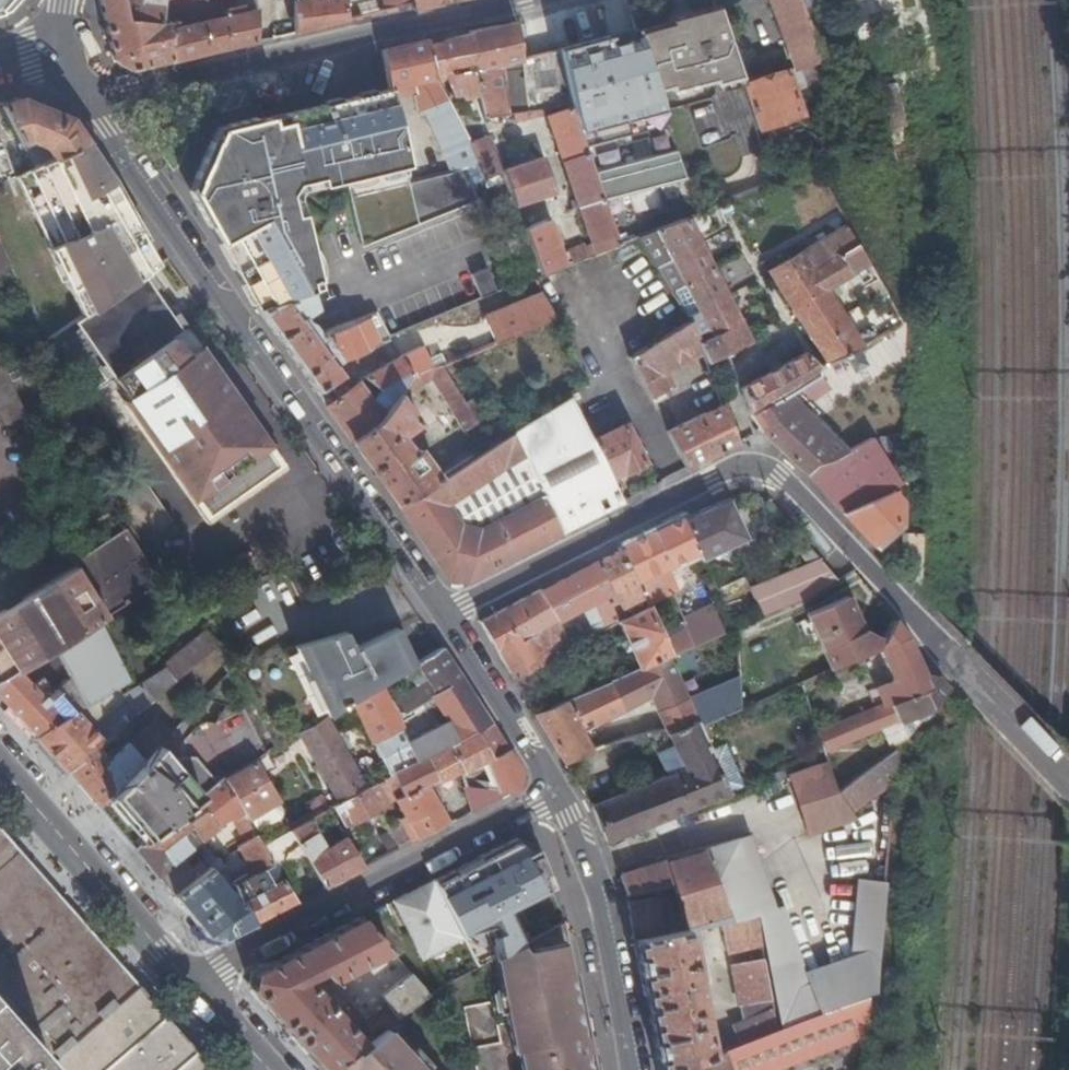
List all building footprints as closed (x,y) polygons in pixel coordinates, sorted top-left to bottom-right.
[(9,0),(0,0),(0,10),(9,0)] [(112,60),(131,72),(205,55),(204,21),(189,25),(187,16),(162,17),(164,0),(98,0),(112,60)] [(233,7),(236,7),(240,6),(242,12),(248,11),(248,0),(234,0),(233,7)] [(272,39),(293,34),(294,36),(297,36),(296,1),(296,0),(271,0),(272,39)] [(297,36),(320,33),(317,0),(304,0),(296,1),(297,36)] [(348,20),(346,0),(317,0),(320,33),(349,29),(348,20)] [(413,4),(412,0),(389,0),(391,10),(413,4)] [(413,4),(414,11),(462,0),(412,0),(413,4)] [(805,92),(832,82),(805,9),(802,0),(771,0),(805,92)] [(805,9),(830,0),(802,0),(805,9)] [(219,18),(220,51),(254,43),(255,10),(248,11),(242,12),(240,6),(236,7),(237,13),(219,18)] [(716,9),(634,31),(653,89),(665,86),(667,91),(696,83),(709,80),(710,83),(736,76),(738,75),(716,9)] [(626,12),(600,18),(669,226),(688,219),(694,217),(626,12)] [(204,21),(205,55),(220,51),(219,18),(204,21)] [(470,37),(445,43),(452,75),(456,75),(472,72),(478,94),(484,118),(507,115),(501,67),(520,61),(522,60),(516,22),(469,32),(470,37)] [(382,51),(390,89),(412,84),(416,106),(420,112),(427,110),(433,125),(456,116),(434,79),(427,46),(426,41),(382,51)] [(445,43),(427,46),(434,79),(452,75),(445,43)] [(560,51),(522,60),(520,61),(528,112),(573,106),(560,51)] [(528,112),(520,61),(501,67),(507,115),(514,114),(528,112)] [(742,86),(757,131),(802,115),(785,71),(742,86)] [(472,72),(456,75),(461,97),(478,94),(472,72)] [(739,84),(736,76),(710,83),(712,91),(739,84)] [(696,83),(667,91),(669,99),(698,91),(696,83)] [(891,83),(870,88),(880,132),(900,127),(891,83)] [(318,107),(310,109),(316,135),(327,184),(346,180),(348,190),(409,182),(390,89),(318,107)] [(83,143),(67,119),(60,116),(18,99),(0,105),(0,108),(18,144),(26,140),(44,147),(51,160),(83,143)] [(620,246),(573,106),(528,112),(514,114),(516,121),(548,117),(596,256),(620,246)] [(316,135),(310,109),(218,132),(191,192),(227,256),(239,252),(238,243),(239,231),(241,220),(244,208),(248,197),(252,188),(260,176),(270,165),(273,161),(282,153),(290,147),(303,140),(316,135)] [(456,116),(433,125),(455,170),(466,167),(499,157),(491,136),(471,143),(456,116)] [(327,184),(316,135),(303,140),(290,147),(282,153),(290,191),(294,184),(318,178),(320,186),(327,184)] [(111,181),(83,143),(51,160),(32,169),(16,177),(82,318),(105,302),(143,276),(167,260),(111,181)] [(290,191),(282,153),(273,161),(270,165),(260,176),(252,188),(253,194),(281,193),(282,197),(287,197),(287,195),(290,191)] [(542,158),(503,171),(515,206),(555,193),(542,158)] [(455,170),(409,182),(348,190),(359,235),(371,232),(376,243),(478,202),(466,167),(455,170)] [(241,220),(260,247),(294,237),(306,238),(301,215),(293,216),(287,197),(282,197),(281,193),(253,194),(252,188),(248,197),(244,208),(241,220)] [(718,207),(722,215),(733,210),(729,202),(718,207)] [(700,245),(688,219),(669,226),(659,230),(639,238),(658,269),(700,245)] [(238,243),(239,252),(260,247),(241,220),(239,231),(238,243)] [(542,278),(564,269),(547,221),(525,230),(542,278)] [(848,224),(801,253),(811,271),(858,244),(848,224)] [(239,252),(227,256),(249,295),(314,272),(306,238),(294,237),(260,247),(239,252)] [(873,273),(858,244),(811,271),(830,299),(837,295),(831,286),(860,268),(865,277),(873,273)] [(700,245),(658,269),(673,292),(685,285),(713,270),(700,245)] [(572,266),(587,259),(582,246),(567,252),(572,266)] [(11,271),(0,248),(0,277),(11,271)] [(769,273),(828,364),(872,341),(865,331),(856,338),(830,299),(811,271),(801,253),(769,273)] [(688,317),(698,311),(726,296),(713,270),(685,285),(673,292),(688,317)] [(249,295),(257,310),(310,292),(318,289),(314,272),(249,295)] [(484,302),(500,295),(490,272),(474,279),(484,302)] [(73,324),(114,382),(182,332),(175,322),(143,276),(105,302),(82,318),(73,324)] [(310,292),(257,310),(317,392),(339,376),(332,365),(338,361),(324,336),(324,334),(317,338),(314,334),(314,329),(309,322),(306,321),(302,315),(315,308),(310,292)] [(496,345),(555,320),(543,294),(483,320),(496,345)] [(698,311),(688,317),(691,322),(699,343),(739,320),(726,296),(698,311)] [(189,313),(175,322),(182,332),(186,329),(196,323),(189,313)] [(324,336),(338,361),(388,340),(390,340),(383,328),(374,332),(367,318),(324,336)] [(703,353),(706,362),(749,340),(739,320),(699,343),(703,353)] [(630,359),(655,408),(666,402),(662,394),(672,389),(664,372),(703,353),(699,343),(691,322),(630,359)] [(163,452),(176,446),(228,418),(229,419),(238,414),(193,353),(200,348),(186,329),(182,332),(114,382),(113,383),(147,429),(163,452)] [(393,401),(397,396),(401,390),(409,376),(427,371),(422,362),(416,350),(400,357),(398,359),(365,379),(393,401)] [(751,417),(798,387),(817,376),(818,370),(819,369),(806,354),(742,390),(751,417)] [(427,371),(442,368),(435,356),(422,362),(427,371)] [(8,378),(0,362),(0,383),(8,378)] [(478,423),(442,368),(427,371),(409,376),(401,390),(407,396),(432,381),(465,432),(478,423)] [(0,383),(0,427),(23,416),(26,415),(8,378),(0,383)] [(147,429),(113,383),(91,398),(124,446),(147,429)] [(327,407),(352,441),(383,415),(370,404),(358,385),(327,407)] [(796,464),(808,475),(814,464),(828,461),(844,452),(797,404),(801,401),(804,395),(798,387),(751,417),(760,430),(774,445),(796,464)] [(375,472),(399,506),(439,480),(418,450),(419,449),(415,445),(409,450),(403,442),(398,442),(397,439),(419,423),(397,396),(393,401),(383,415),(352,441),(375,472)] [(562,532),(623,501),(611,478),(593,441),(571,396),(512,433),(562,532)] [(685,470),(737,444),(722,404),(678,427),(667,432),(685,470)] [(255,438),(238,414),(229,419),(228,418),(176,446),(183,461),(174,467),(179,474),(184,471),(185,474),(217,456),(255,438)] [(593,441),(611,478),(622,472),(624,475),(645,464),(626,425),(593,441)] [(465,581),(562,532),(512,433),(486,451),(479,455),(439,480),(399,506),(448,579),(465,581)] [(890,488),(898,484),(871,436),(844,452),(828,461),(814,464),(808,475),(839,515),(842,514),(890,488)] [(230,472),(267,454),(255,438),(217,456),(226,474),(230,472)] [(479,455),(486,451),(482,445),(475,449),(479,455)] [(163,452),(174,467),(183,461),(176,446),(163,452)] [(230,472),(240,492),(276,466),(267,454),(230,472)] [(185,474),(193,488),(194,490),(226,474),(217,456),(185,474)] [(184,471),(179,474),(190,489),(193,488),(185,474),(184,471)] [(193,488),(190,489),(209,515),(240,492),(230,472),(226,474),(194,490),(193,488)] [(902,515),(902,502),(890,488),(842,514),(871,545),(902,515)] [(747,539),(728,501),(684,519),(701,558),(747,539)] [(876,551),(901,526),(902,515),(871,545),(876,551)] [(701,558),(684,519),(618,550),(619,552),(638,591),(658,581),(654,572),(689,557),(694,566),(703,562),(701,558)] [(19,673),(53,651),(99,621),(159,584),(125,531),(71,566),(71,567),(0,612),(0,685),(19,673)] [(900,575),(909,586),(919,585),(921,533),(905,532),(904,546),(901,546),(900,575)] [(755,601),(761,617),(811,599),(838,581),(821,561),(807,543),(797,552),(811,568),(797,579),(755,601)] [(638,591),(619,552),(598,563),(620,609),(641,599),(638,591)] [(620,609),(598,563),(540,592),(555,621),(574,611),(576,616),(582,613),(579,608),(592,601),(605,629),(617,623),(625,618),(620,609)] [(396,626),(414,617),(384,567),(364,583),(374,601),(339,624),(343,631),(344,631),(354,648),(396,626)] [(555,621),(540,592),(538,591),(480,622),(511,678),(539,664),(523,640),(544,627),(555,621)] [(878,651),(880,644),(865,632),(847,598),(807,616),(831,671),(878,651)] [(646,608),(643,602),(634,606),(638,612),(646,608)] [(304,642),(328,636),(316,614),(307,619),(298,604),(273,613),(292,646),(304,642)] [(638,612),(625,618),(617,623),(638,669),(668,655),(646,608),(638,612)] [(700,642),(723,632),(714,611),(683,622),(693,645),(700,642)] [(99,621),(53,651),(82,710),(105,697),(129,682),(127,677),(110,643),(99,621)] [(930,687),(925,678),(905,637),(893,623),(880,644),(878,651),(891,682),(868,691),(877,712),(883,727),(889,724),(897,721),(890,704),(930,687)] [(406,670),(415,665),(398,628),(396,626),(354,648),(344,631),(343,631),(328,636),(304,642),(292,646),(284,650),(280,643),(236,667),(275,747),(299,733),(326,717),(351,703),(380,685),(406,670)] [(559,654),(544,627),(523,640),(539,664),(559,654)] [(65,720),(36,738),(67,770),(91,750),(214,649),(212,646),(205,632),(162,667),(119,693),(125,701),(93,727),(98,734),(93,737),(81,723),(108,701),(105,697),(82,710),(65,720)] [(121,637),(110,643),(127,677),(139,671),(121,637)] [(220,642),(212,646),(214,649),(225,672),(233,668),(220,642)] [(668,655),(672,666),(704,652),(700,642),(693,645),(668,655)] [(454,666),(442,649),(415,665),(406,670),(416,687),(428,679),(433,680),(454,666)] [(700,727),(741,710),(738,675),(686,697),(672,666),(668,655),(638,669),(605,683),(596,687),(533,714),(563,761),(582,753),(602,744),(591,727),(650,697),(665,730),(666,733),(697,722),(700,727)] [(462,679),(454,666),(433,680),(428,679),(416,687),(388,703),(396,718),(403,714),(429,698),(462,679)] [(0,685),(0,701),(26,727),(36,738),(65,720),(46,702),(53,698),(41,686),(35,691),(19,673),(0,685)] [(592,678),(596,687),(605,683),(601,675),(592,678)] [(927,709),(944,689),(931,675),(925,678),(930,687),(890,704),(897,721),(900,720),(927,709)] [(462,679),(429,698),(441,717),(473,697),(462,679)] [(388,703),(380,685),(351,703),(359,720),(388,703)] [(490,723),(473,697),(441,717),(446,723),(415,740),(411,735),(406,738),(418,762),(449,745),(490,723)] [(396,718),(388,703),(359,720),(371,744),(373,743),(391,776),(395,774),(418,762),(406,738),(400,727),(396,718)] [(877,729),(883,727),(877,712),(871,715),(877,729)] [(403,714),(396,718),(400,727),(408,723),(403,714)] [(871,715),(819,738),(824,752),(877,729),(871,715)] [(335,734),(326,717),(299,733),(308,749),(334,735),(335,734)] [(104,764),(80,785),(98,806),(124,783),(158,745),(170,733),(157,719),(104,764)] [(902,727),(900,720),(897,721),(889,724),(892,731),(902,727)] [(599,802),(590,805),(596,817),(605,842),(655,823),(658,832),(676,825),(672,816),(729,794),(710,750),(700,727),(697,722),(666,733),(665,730),(645,734),(665,776),(615,796),(609,781),(593,787),(599,802)] [(523,775),(490,723),(449,745),(462,772),(462,774),(482,756),(495,790),(515,790),(517,790),(523,775)] [(308,749),(339,804),(364,791),(346,757),(334,735),(308,749)] [(726,744),(710,750),(729,794),(745,787),(726,744)] [(98,806),(134,849),(178,813),(215,782),(193,756),(178,755),(171,761),(158,745),(124,783),(98,806)] [(449,745),(418,762),(395,774),(403,794),(403,795),(425,783),(426,784),(462,772),(449,745)] [(853,775),(868,757),(855,747),(840,764),(853,775)] [(91,750),(67,770),(80,785),(104,764),(91,750)] [(890,780),(893,750),(891,750),(837,789),(849,811),(890,780)] [(270,769),(262,755),(251,761),(260,775),(270,769)] [(251,761),(221,778),(245,819),(276,801),(260,775),(251,761)] [(789,777),(797,800),(821,792),(837,787),(828,764),(789,777)] [(260,869),(271,863),(261,846),(254,834),(245,819),(221,778),(215,782),(178,813),(201,840),(230,817),(245,841),(238,845),(239,847),(254,872),(260,869)] [(449,824),(426,784),(425,783),(403,795),(403,794),(393,799),(403,816),(398,818),(406,831),(411,829),(417,839),(449,824)] [(379,808),(382,813),(392,808),(377,784),(364,791),(339,804),(333,808),(344,827),(379,808)] [(849,811),(837,789),(837,787),(821,792),(832,824),(851,815),(849,811)] [(469,813),(515,790),(495,790),(466,789),(464,803),(469,813)] [(808,832),(832,824),(821,792),(797,800),(808,832)] [(283,813),(276,801),(245,819),(254,834),(281,818),(283,813)] [(171,876),(180,889),(216,860),(201,840),(178,813),(134,849),(156,876),(194,846),(202,856),(193,863),(189,862),(171,876)] [(322,888),(348,875),(330,845),(329,843),(324,846),(309,820),(290,831),(303,854),(322,888)] [(399,849),(409,844),(398,824),(388,829),(395,841),(399,849)] [(535,829),(455,869),(477,913),(496,902),(502,913),(504,912),(553,887),(571,878),(563,864),(566,862),(555,836),(535,829)] [(275,869),(303,854),(290,831),(261,846),(271,863),(275,869)] [(166,1018),(94,939),(0,832),(0,1069),(214,1069),(166,1018)] [(750,835),(703,850),(712,879),(760,865),(750,835)] [(348,875),(363,867),(345,837),(330,845),(348,875)] [(393,852),(399,849),(395,841),(388,844),(393,852)] [(703,850),(666,861),(673,886),(686,929),(697,927),(721,922),(726,921),(712,879),(703,850)] [(221,939),(252,923),(233,890),(222,893),(211,874),(216,872),(223,868),(218,859),(216,860),(180,889),(172,895),(204,935),(221,939)] [(666,861),(619,875),(626,894),(673,886),(666,861)] [(760,865),(712,879),(726,921),(757,915),(777,911),(760,865)] [(256,894),(269,887),(260,869),(254,872),(247,876),(256,894)] [(455,869),(433,880),(456,923),(477,913),(455,869)] [(252,923),(296,901),(279,874),(273,877),(277,883),(269,887),(256,894),(247,876),(231,885),(233,890),(252,923)] [(433,880),(391,902),(422,959),(463,937),(456,923),(433,880)] [(772,996),(778,1029),(866,995),(871,993),(875,958),(881,883),(858,881),(850,966),(797,987),(784,910),(777,911),(757,915),(762,945),(765,959),(772,996)] [(656,895),(627,901),(632,938),(634,938),(663,933),(656,895)] [(479,968),(481,967),(499,957),(521,945),(516,935),(504,912),(502,913),(496,902),(477,913),(456,923),(463,937),(479,968)] [(727,951),(762,945),(757,915),(726,921),(721,922),(727,951)] [(360,917),(301,947),(323,971),(331,980),(392,950),(360,917)] [(521,945),(499,957),(529,1015),(548,1004),(538,985),(571,971),(562,927),(539,931),(542,948),(524,952),(521,945)] [(663,933),(634,938),(645,997),(648,997),(648,995),(674,990),(674,991),(677,991),(677,989),(698,986),(697,983),(707,981),(703,963),(698,961),(694,962),(692,951),(696,951),(700,945),(697,927),(686,929),(663,933)] [(698,961),(703,963),(700,945),(696,951),(692,951),(694,962),(698,961)] [(301,947),(286,955),(308,979),(323,971),(301,947)] [(286,955),(252,971),(249,988),(324,1069),(327,1069),(393,1024),(433,996),(412,973),(381,994),(388,1005),(355,1029),(308,979),(286,955)] [(571,971),(538,985),(548,1004),(529,1015),(499,957),(481,967),(501,1064),(470,1069),(590,1069),(571,971)] [(733,1025),(739,1044),(778,1029),(772,996),(765,959),(731,966),(740,1022),(733,1025)] [(648,997),(645,997),(649,1017),(656,1017),(673,1014),(672,1012),(677,1012),(677,1013),(702,1008),(698,986),(677,989),(677,991),(674,991),(674,990),(648,995),(648,997)] [(672,1069),(773,1069),(865,1034),(866,995),(778,1029),(739,1044),(710,1055),(672,1069)] [(649,1017),(659,1069),(672,1069),(710,1055),(706,1030),(711,1029),(710,1021),(704,1022),(702,1008),(677,1013),(677,1012),(672,1012),(673,1014),(656,1017),(649,1017)] [(327,1069),(437,1069),(393,1024),(327,1069)]
